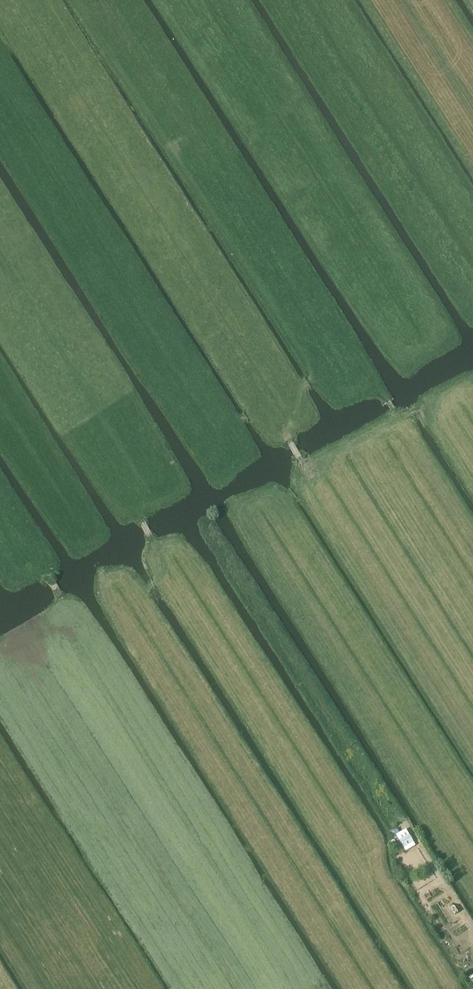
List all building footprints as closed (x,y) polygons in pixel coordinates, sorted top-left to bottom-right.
[(395,835),(398,840),(403,848),(405,851),(414,846),(413,843),(408,834),(405,830),(395,835)]
